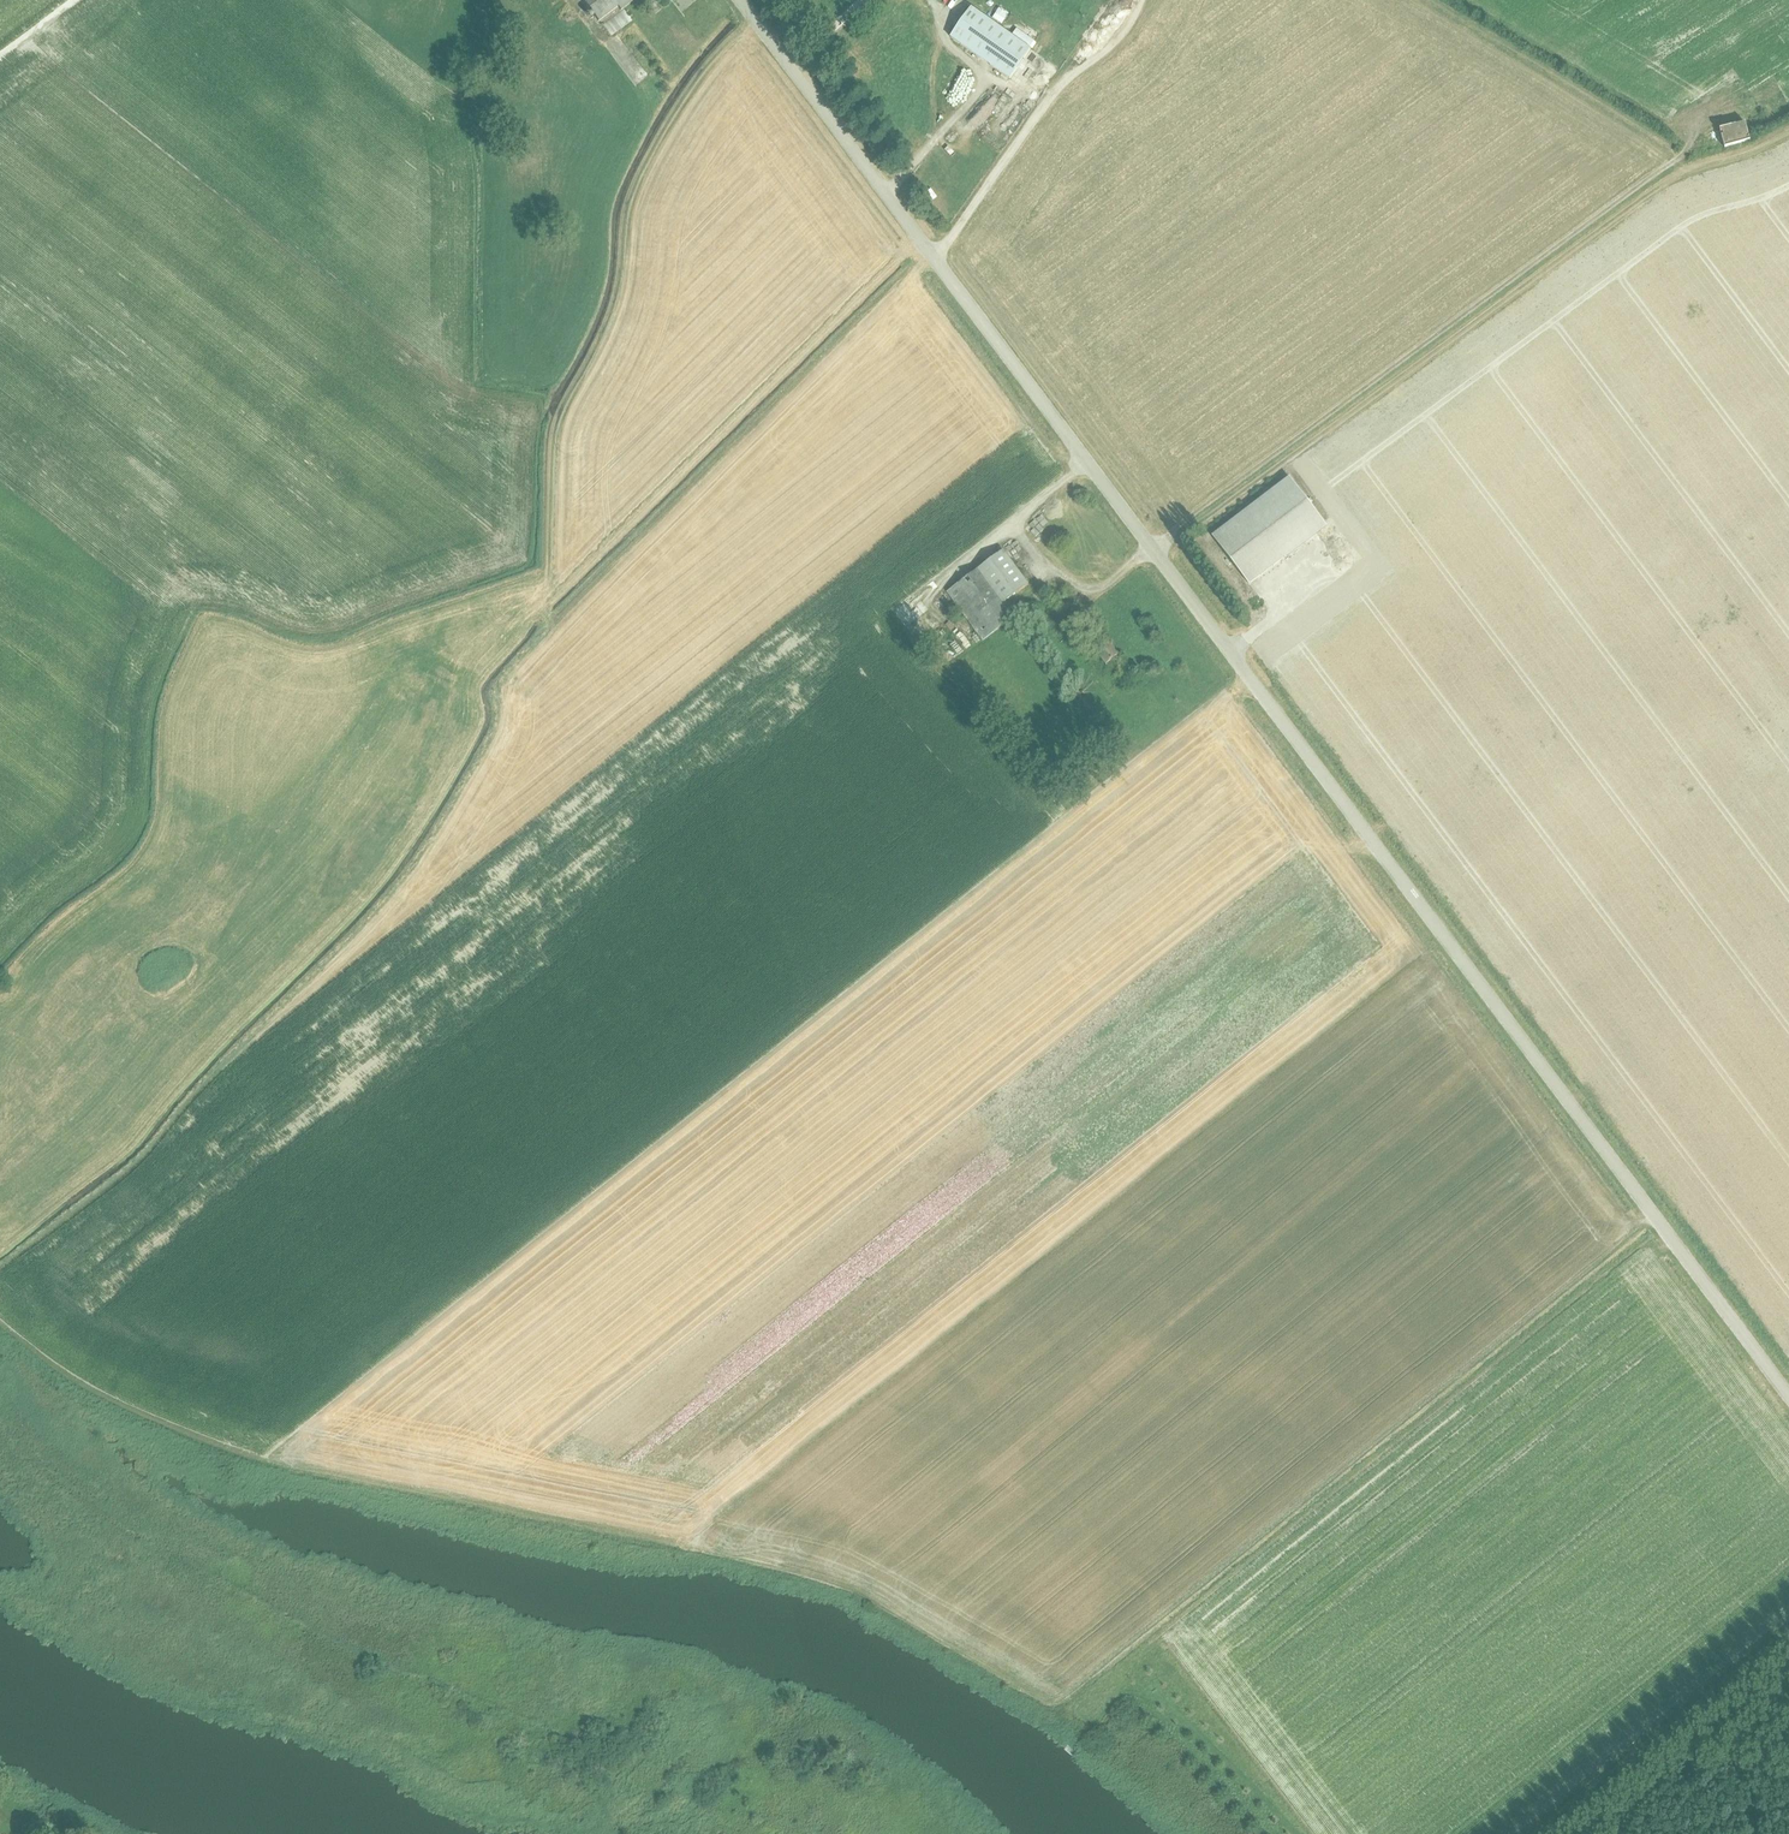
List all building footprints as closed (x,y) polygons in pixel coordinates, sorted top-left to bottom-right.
[(598,23),(617,8),(619,11),(635,0),(581,0),(598,23)] [(951,38),(1010,79),(1031,50),(972,8),(951,38)] [(1712,143),(1714,152),(1750,142),(1745,123),(1710,133),(1710,137),(1706,139),(1707,145),(1712,143)] [(1249,584),(1325,526),(1290,479),(1214,537),(1249,584)] [(1031,522),(1037,532),(1048,525),(1042,515),(1031,522)] [(1002,604),(1028,585),(1003,550),(946,592),(982,641),(1013,619),(1002,604)] [(966,648),(974,642),(965,630),(957,636),(966,648)]
